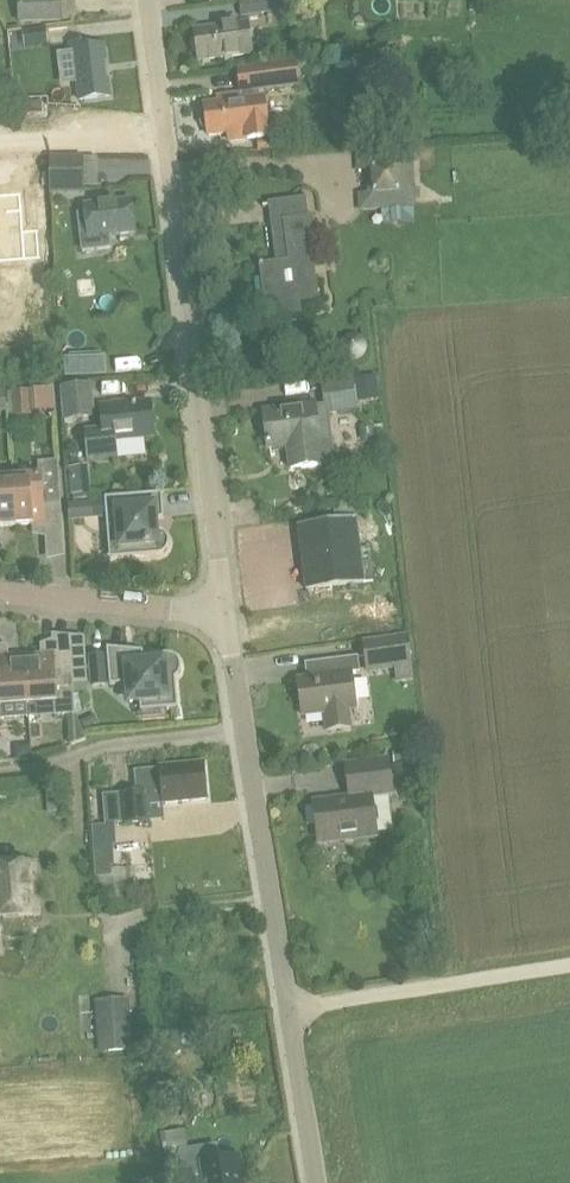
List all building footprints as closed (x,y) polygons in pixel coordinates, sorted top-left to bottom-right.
[(63,23),(63,0),(18,0),(18,24),(63,23)] [(296,10),(294,0),(254,0),(237,2),(239,17),(296,10)] [(220,29),(195,32),(198,61),(253,54),(250,26),(238,27),(237,18),(219,20),(220,29)] [(25,47),(49,45),(47,28),(23,31),(25,47)] [(401,40),(383,41),(383,52),(402,51),(401,40)] [(86,43),(73,45),(79,100),(111,97),(105,46),(87,48),(86,43)] [(385,60),(390,69),(399,65),(394,55),(385,60)] [(241,90),(256,88),(267,87),(268,91),(299,87),(296,63),(239,70),(241,90)] [(257,99),(256,88),(241,90),(241,94),(218,97),(218,103),(205,104),(206,112),(203,112),(200,115),(201,126),(204,128),(208,128),(209,136),(246,131),(247,139),(268,136),(266,115),(259,116),(257,99)] [(288,140),(257,142),(258,152),(289,151),(288,140)] [(415,208),(413,151),(355,154),(356,174),(368,174),(369,196),(357,197),(358,211),(415,208)] [(51,193),(82,192),(82,158),(51,158),(51,193)] [(24,247),(24,259),(39,258),(37,229),(23,230),(20,193),(0,194),(0,249),(24,247)] [(259,264),(264,303),(265,317),(300,313),(299,304),(320,301),(311,234),(317,233),(315,216),(309,217),(307,198),(268,202),(276,262),(259,264)] [(112,237),(136,234),(132,200),(85,205),(86,214),(79,214),(84,253),(114,250),(112,237)] [(376,375),(353,378),(356,402),(379,399),(376,375)] [(267,449),(288,447),(291,469),(323,465),(317,416),(357,411),(356,402),(353,378),(353,377),(319,381),(322,405),(262,413),(267,449)] [(313,395),(313,383),(290,384),(290,395),(313,395)] [(61,386),(64,422),(96,420),(92,384),(61,386)] [(29,390),(13,390),(14,416),(30,416),(29,390)] [(117,458),(115,441),(154,437),(150,402),(102,407),(104,430),(86,432),(89,460),(117,458)] [(39,477),(13,479),(16,527),(44,525),(45,531),(63,530),(58,462),(38,463),(39,477)] [(13,479),(0,480),(0,528),(16,527),(13,479)] [(168,538),(168,537),(167,537),(167,536),(166,535),(165,534),(164,533),(163,532),(162,532),(161,531),(160,531),(159,531),(158,530),(157,530),(156,530),(155,530),(154,520),(164,519),(162,494),(105,499),(110,560),(157,556),(158,556),(159,556),(159,555),(160,555),(161,555),(162,555),(162,554),(163,554),(164,553),(165,553),(165,552),(166,552),(166,551),(167,551),(167,550),(167,549),(168,549),(168,548),(168,547),(169,546),(169,545),(169,544),(169,543),(169,542),(169,541),(169,540),(169,539),(168,539),(168,538)] [(91,502),(68,504),(69,520),(93,519),(91,502)] [(354,509),(334,512),(335,524),(298,528),(306,590),(364,583),(362,571),(373,570),(372,562),(384,560),(378,518),(356,521),(354,509)] [(25,656),(28,704),(55,702),(56,717),(76,715),(74,684),(72,669),(70,636),(51,634),(52,642),(41,646),(41,655),(25,656)] [(70,636),(72,669),(87,668),(84,636),(70,636)] [(397,684),(413,682),(407,638),(364,643),(367,672),(394,667),(397,684)] [(177,658),(176,657),(175,657),(175,656),(174,656),(173,655),(172,655),(171,655),(170,654),(169,654),(168,654),(167,654),(166,654),(165,654),(164,655),(163,655),(162,655),(161,655),(161,656),(160,656),(159,657),(158,657),(158,658),(157,658),(157,659),(156,660),(155,661),(155,662),(154,663),(154,664),(144,664),(143,652),(107,648),(107,653),(110,683),(110,686),(129,684),(130,702),(140,701),(141,712),(178,709),(176,679),(177,678),(178,677),(178,676),(179,676),(179,675),(180,674),(180,673),(180,672),(181,671),(181,670),(181,669),(181,668),(181,667),(181,666),(181,665),(181,664),(180,663),(180,662),(179,661),(179,660),(178,660),(178,659),(177,658)] [(110,683),(107,653),(91,655),(93,684),(110,683)] [(28,704),(25,656),(0,657),(0,720),(3,720),(2,706),(28,704)] [(352,673),(352,674),(361,673),(359,656),(328,660),(330,676),(352,673)] [(87,668),(72,669),(74,684),(88,683),(87,668)] [(330,676),(307,679),(298,680),(303,717),(324,714),(327,731),(352,728),(349,711),(357,710),(352,674),(352,673),(330,676)] [(415,743),(412,725),(398,727),(400,745),(415,743)] [(423,761),(421,744),(402,747),(404,764),(413,763),(423,761)] [(16,760),(31,760),(30,745),(15,745),(16,760)] [(314,803),(319,845),(377,837),(372,797),(393,794),(388,760),(346,766),(350,798),(314,803)] [(416,782),(413,763),(404,764),(394,765),(397,784),(416,782)] [(147,791),(149,805),(164,803),(206,799),(203,764),(161,769),(135,771),(137,792),(147,791)] [(149,805),(147,791),(137,792),(117,794),(121,825),(151,823),(149,805)] [(48,795),(49,812),(62,811),(61,794),(48,795)] [(39,916),(36,862),(0,864),(0,918),(39,916)] [(131,1052),(128,1000),(94,1002),(97,1055),(131,1052)] [(178,1032),(154,1035),(155,1050),(180,1047),(178,1032)] [(163,1157),(188,1154),(185,1132),(160,1136),(163,1157)] [(243,1180),(240,1158),(201,1163),(204,1182),(226,1182),(243,1180)]
